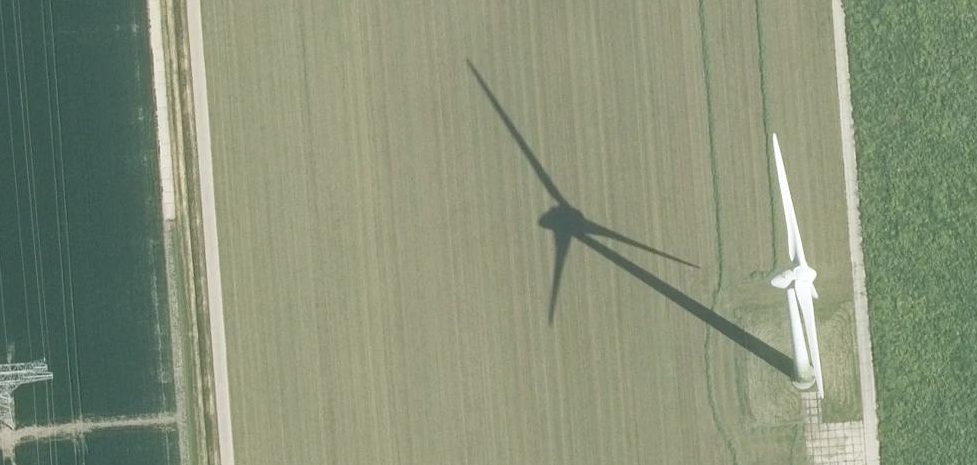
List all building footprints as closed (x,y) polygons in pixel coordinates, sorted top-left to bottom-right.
[(811,377),(811,376),(811,375),(811,374),(811,373),(811,372),(810,372),(810,371),(809,370),(808,369),(807,368),(806,368),(805,368),(804,367),(803,367),(802,367),(801,367),(800,368),(799,368),(798,368),(798,369),(797,369),(797,370),(796,370),(796,371),(795,372),(795,373),(794,374),(794,375),(794,376),(794,377),(794,378),(794,379),(795,380),(796,381),(796,382),(797,382),(797,383),(798,383),(798,384),(799,384),(800,384),(801,385),(802,385),(803,385),(804,385),(805,384),(806,384),(807,383),(808,383),(809,382),(810,381),(810,380),(811,380),(811,379),(811,378),(811,377)]
